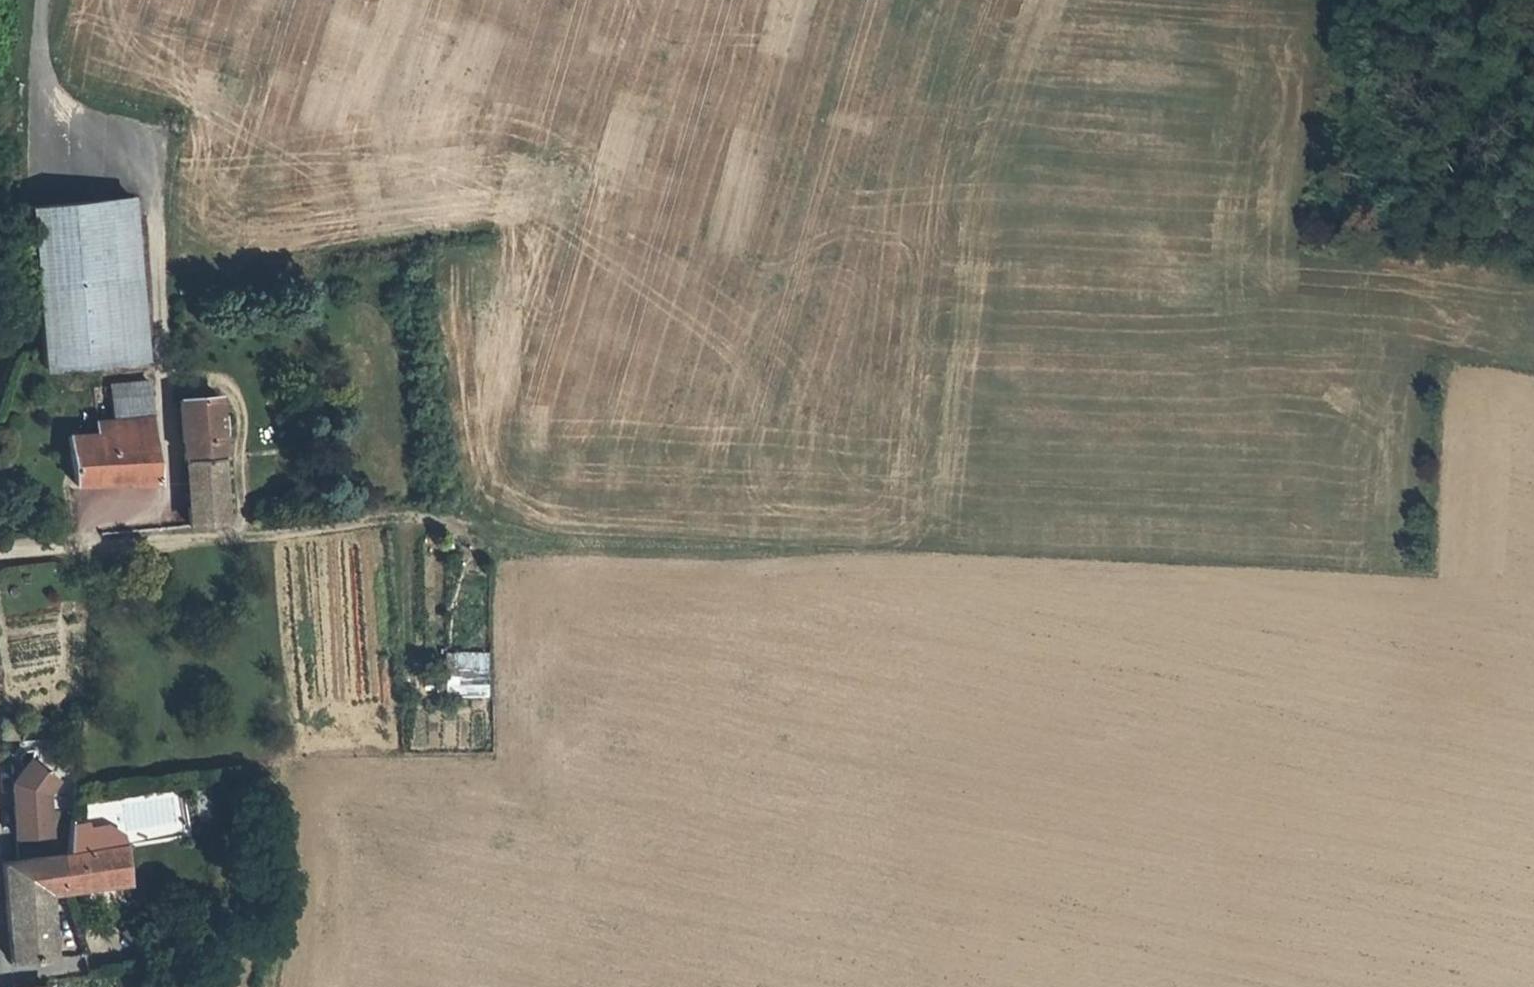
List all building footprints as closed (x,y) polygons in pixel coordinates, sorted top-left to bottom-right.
[(41,198),(48,359),(153,354),(147,194),(41,198)] [(158,479),(154,379),(113,380),(115,417),(99,417),(99,431),(69,432),(71,479),(158,479)] [(225,459),(222,398),(184,400),(187,461),(225,459)] [(225,459),(187,461),(189,509),(189,521),(230,517),(229,459),(225,459)] [(189,521),(189,509),(178,510),(178,523),(189,521)] [(178,523),(178,510),(106,515),(101,522),(101,528),(104,528),(178,523)] [(490,696),(488,651),(444,653),(446,698),(490,696)] [(60,775),(31,756),(15,781),(18,835),(52,833),(50,791),(60,775)] [(129,880),(124,842),(71,849),(33,856),(36,890),(50,889),(50,888),(67,886),(129,880)] [(11,958),(53,953),(50,889),(36,890),(33,856),(5,860),(11,958)]
